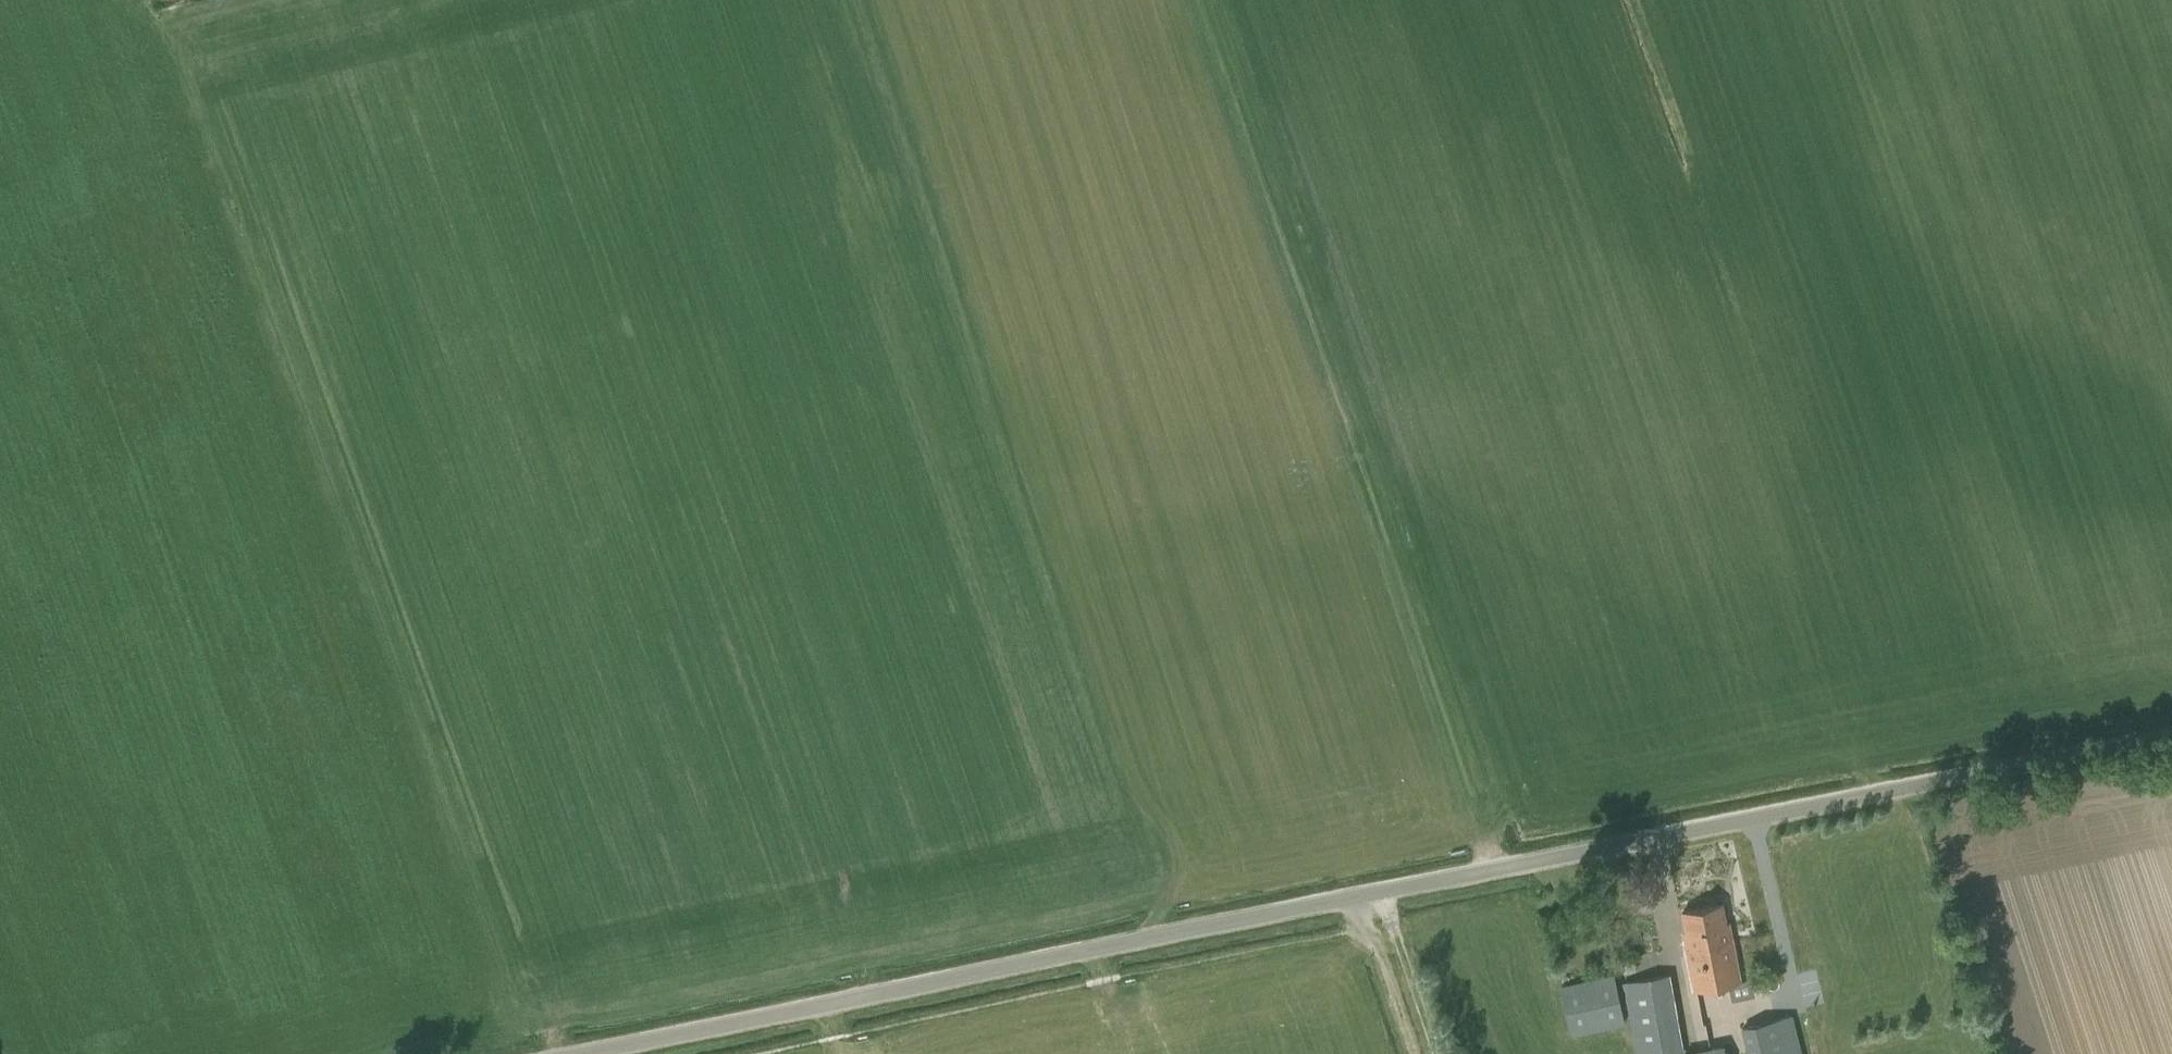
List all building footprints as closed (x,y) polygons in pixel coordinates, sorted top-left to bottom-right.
[(1722,903),(1680,913),(1686,941),(1683,942),(1686,955),(1706,951),(1705,945),(1738,939),(1737,933),(1729,935),(1722,903)] [(1706,951),(1686,955),(1694,991),(1747,980),(1738,939),(1705,945),(1706,951)] [(1572,1035),(1625,1023),(1614,972),(1561,984),(1572,1035)] [(1670,973),(1623,982),(1636,1053),(1727,1053),(1725,1044),(1684,1052),(1670,973)] [(1808,1013),(1792,1017),(1791,1014),(1743,1026),(1750,1053),(1802,1053),(1797,1036),(1813,1031),(1808,1013)]
